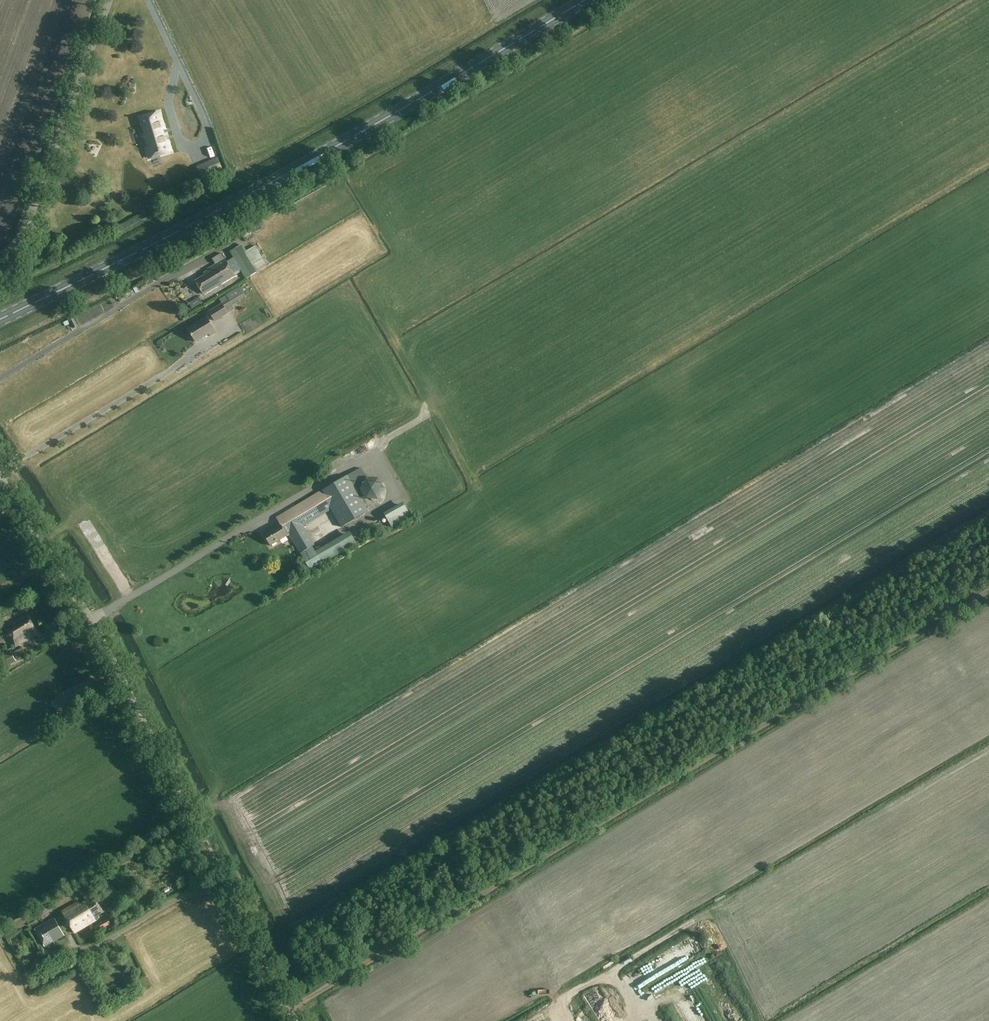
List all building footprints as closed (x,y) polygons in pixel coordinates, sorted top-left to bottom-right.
[(160,112),(140,118),(145,134),(142,135),(149,158),(171,152),(166,133),(163,134),(162,130),(165,129),(160,112)] [(202,178),(222,169),(217,158),(197,167),(202,178)] [(234,258),(227,262),(235,276),(241,271),(245,279),(256,272),(252,266),(263,259),(255,246),(245,252),(241,245),(230,251),(234,258)] [(227,262),(225,259),(222,254),(212,259),(215,265),(207,270),(209,273),(196,281),(204,294),(235,276),(227,262)] [(240,286),(226,295),(232,306),(240,301),(239,300),(246,296),(240,286)] [(215,322),(228,314),(222,303),(209,312),(215,322)] [(210,336),(216,333),(206,317),(188,328),(196,342),(209,334),(210,336)] [(368,511),(353,485),(366,477),(360,467),(276,518),(280,524),(264,533),(271,546),(289,534),(313,574),(359,547),(350,531),(315,551),(313,546),(314,545),(303,526),(331,509),(342,527),(368,511)] [(379,500),(385,489),(379,479),(367,479),(360,489),(366,500),(379,500)] [(403,503),(384,513),(392,527),(411,517),(403,503)] [(10,618),(7,613),(0,617),(3,622),(10,618)] [(16,647),(38,633),(27,615),(5,628),(16,647)] [(16,661),(26,656),(22,648),(12,654),(16,661)] [(16,661),(10,652),(0,658),(0,659),(5,668),(16,661)] [(103,890),(118,882),(114,875),(100,883),(101,886),(94,890),(98,896),(104,893),(103,890)] [(62,912),(74,933),(96,920),(94,918),(103,912),(94,896),(79,905),(78,902),(62,912)] [(55,919),(44,924),(35,929),(45,947),(54,942),(64,936),(55,919)] [(96,932),(111,924),(108,919),(93,927),(96,932)] [(53,953),(41,960),(45,966),(57,959),(53,953)]
